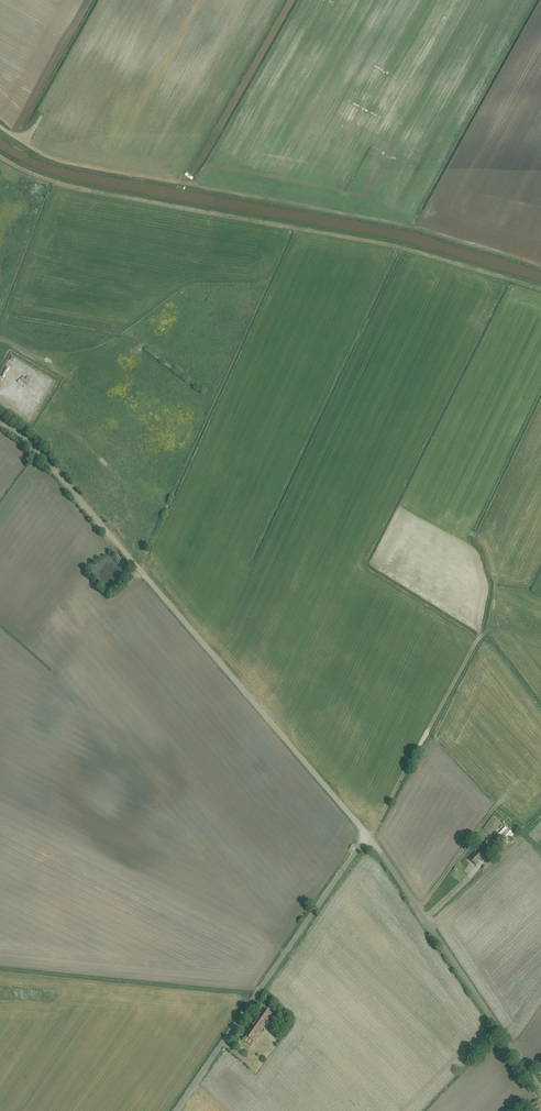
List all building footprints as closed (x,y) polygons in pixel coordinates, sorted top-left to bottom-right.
[(515,835),(509,829),(500,838),(507,844),(515,835)] [(491,851),(484,845),(470,860),(476,866),(491,851)] [(276,1012),(264,1004),(245,1034),(256,1041),(276,1012)]
